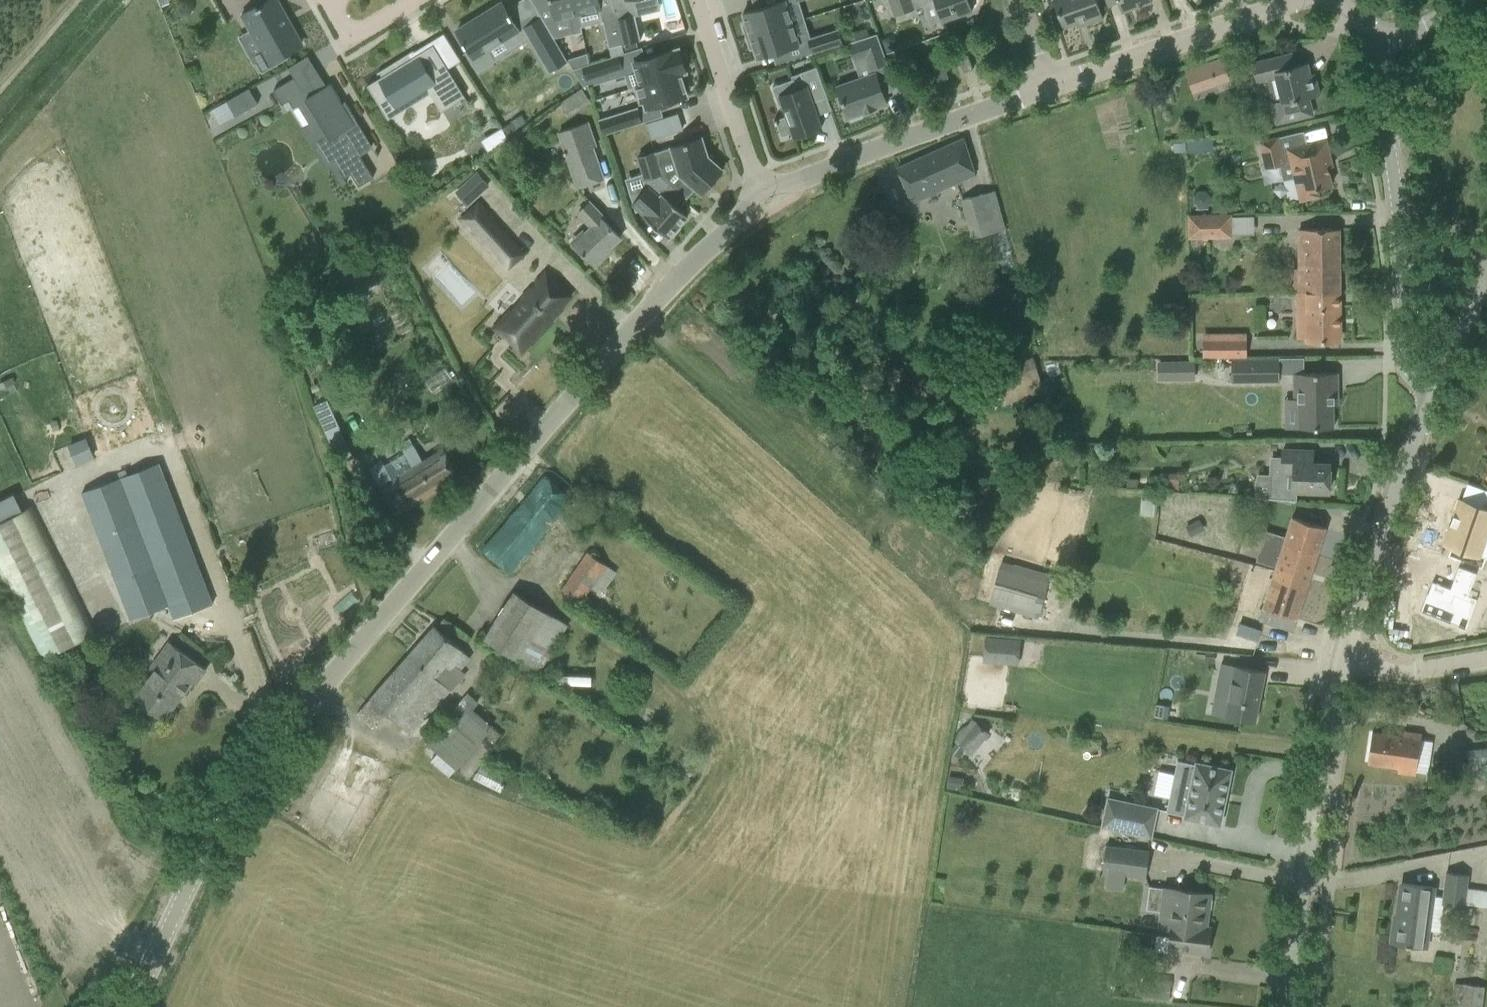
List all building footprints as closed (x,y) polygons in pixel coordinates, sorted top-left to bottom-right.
[(261,72),(287,58),(284,53),(300,44),(284,14),(283,14),(275,0),(273,0),(262,6),(261,5),(256,8),(255,6),(241,14),(249,29),(250,29),(262,49),(251,55),(261,72)] [(574,0),(550,0),(554,20),(569,17),(573,34),(582,32),(578,15),(574,0)] [(599,0),(574,0),(578,15),(601,10),(599,0)] [(639,15),(636,1),(639,0),(611,0),(614,12),(621,45),(640,40),(635,16),(639,15)] [(784,0),(783,0),(742,13),(746,24),(742,25),(746,37),(792,23),(784,0)] [(941,22),(972,11),(968,0),(890,0),(895,16),(934,2),(941,22)] [(1063,28),(1083,21),(1085,25),(1103,19),(1096,0),(1053,0),(1063,28)] [(1121,12),(1152,1),(1151,0),(1117,0),(1121,12)] [(502,2),(456,30),(468,50),(466,52),(478,71),(495,59),(489,49),(519,30),(502,2)] [(621,45),(614,12),(601,15),(608,48),(621,45)] [(541,17),(522,28),(549,73),(568,62),(567,60),(541,17)] [(799,46),(792,23),(746,37),(750,49),(753,48),(757,59),(799,46)] [(842,44),(838,29),(807,39),(812,54),(842,44)] [(887,63),(876,34),(848,43),(854,60),(866,56),(870,69),(887,63)] [(382,77),(367,86),(385,116),(427,90),(431,88),(437,98),(442,105),(462,93),(432,45),(413,57),(410,52),(378,72),(382,77)] [(686,72),(684,66),(687,65),(684,53),(680,54),(678,48),(633,62),(641,85),(683,72),(683,73),(686,72)] [(1312,115),(1308,98),(1319,95),(1314,74),(1310,74),(1307,63),(1295,66),(1292,53),(1251,63),(1256,83),(1275,78),(1281,101),(1272,103),(1277,123),(1312,115)] [(586,54),(567,60),(568,62),(572,69),(588,64),(586,54)] [(608,79),(606,74),(622,69),(617,55),(588,64),(572,69),(587,85),(608,79)] [(958,58),(963,73),(972,69),(967,55),(958,58)] [(1220,57),(1185,69),(1193,92),(1216,84),(1214,78),(1226,74),(1220,57)] [(793,79),(771,87),(779,107),(783,106),(794,138),(816,130),(811,115),(815,114),(811,103),(827,97),(816,67),(799,73),(801,78),(794,80),(793,79)] [(934,71),(937,82),(948,78),(944,67),(934,71)] [(686,96),(683,86),(687,85),(683,73),(683,72),(641,85),(635,86),(640,102),(643,101),(645,109),(686,96)] [(887,104),(875,73),(836,87),(847,118),(850,117),(851,120),(861,116),(860,114),(887,104)] [(293,108),(302,102),(314,120),(318,118),(328,134),(317,141),(330,162),(334,160),(345,177),(351,174),(358,186),(373,178),(359,156),(372,148),(377,156),(378,156),(344,102),(342,103),(330,84),(316,92),(311,84),(301,90),(293,78),(273,91),(281,105),(288,101),(293,108)] [(225,101),(234,116),(257,104),(248,88),(225,101)] [(640,123),(636,109),(599,121),(603,135),(640,123)] [(517,129),(527,123),(522,115),(512,121),(517,129)] [(565,150),(562,151),(564,156),(567,155),(572,170),(596,162),(591,147),(594,146),(586,123),(559,132),(565,150)] [(501,127),(491,134),(498,144),(508,137),(501,127)] [(722,170),(707,157),(701,138),(653,153),(661,176),(683,196),(686,199),(695,189),(701,194),(722,170)] [(1325,158),(1330,157),(1326,140),(1280,151),(1276,138),(1259,142),(1266,169),(1291,163),(1300,201),(1318,196),(1316,189),(1331,185),(1325,158)] [(897,168),(911,201),(974,174),(963,139),(897,168)] [(1184,144),(1172,144),(1172,154),(1185,153),(1184,144)] [(674,204),(681,196),(682,197),(683,196),(661,176),(653,153),(653,152),(638,156),(647,187),(646,188),(630,193),(633,203),(632,204),(634,206),(636,211),(639,210),(644,215),(643,216),(668,238),(687,216),(674,204)] [(476,175),(457,193),(467,204),(472,199),(486,186),(476,175)] [(962,199),(971,238),(1004,229),(995,191),(962,199)] [(592,227),(574,244),(594,266),(606,255),(604,253),(620,238),(602,219),(604,218),(589,203),(578,213),(592,227)] [(492,219),(478,205),(462,219),(476,234),(492,219)] [(1188,214),(1189,238),(1231,236),(1231,214),(1224,214),(1215,214),(1188,214)] [(1295,293),(1338,293),(1337,229),(1299,229),(1300,268),(1291,268),(1292,293),(1295,293)] [(559,307),(568,297),(566,294),(567,293),(545,274),(523,298),(524,299),(511,313),(510,312),(495,328),(504,336),(505,335),(512,341),(511,343),(520,351),(560,308),(559,307)] [(1338,293),(1295,293),(1296,338),(1301,338),(1301,342),(1339,341),(1338,293)] [(1216,341),(1216,358),(1245,357),(1245,341),(1216,341)] [(1032,356),(986,371),(997,405),(1043,391),(1032,356)] [(1231,358),(1231,381),(1279,380),(1279,357),(1231,358)] [(1192,360),(1174,360),(1174,379),(1192,379),(1192,360)] [(1058,363),(1044,367),(1047,379),(1061,375),(1058,363)] [(1337,372),(1293,372),(1293,397),(1297,397),(1297,427),(1333,427),(1333,404),(1337,404),(1337,372)] [(317,414),(338,465),(353,459),(332,408),(317,414)] [(78,443),(69,446),(75,463),(85,459),(92,456),(86,440),(78,443)] [(459,476),(449,459),(442,449),(422,461),(409,440),(405,442),(408,446),(402,449),(412,465),(391,478),(384,466),(381,462),(369,469),(386,498),(396,515),(459,476)] [(1255,498),(1262,498),(1295,501),(1296,500),(1293,499),(1294,490),(1328,492),(1330,464),(1312,463),(1312,451),(1282,450),(1282,458),(1269,458),(1269,474),(1256,474),(1256,477),(1254,484),(1254,489),(1255,495),(1255,498)] [(81,493),(129,620),(169,605),(174,619),(212,604),(158,463),(81,493)] [(483,551),(510,573),(558,516),(561,518),(564,514),(561,512),(573,498),(545,475),(483,551)] [(32,506),(49,540),(75,528),(58,493),(32,506)] [(1485,497),(1480,509),(1460,501),(1445,543),(1486,558),(1486,498),(1485,497)] [(29,508),(0,523),(0,563),(47,656),(92,634),(29,508)] [(1325,528),(1292,517),(1285,538),(1265,532),(1258,556),(1277,562),(1263,608),(1259,621),(1284,629),(1288,616),(1296,619),(1325,528)] [(607,589),(605,588),(616,573),(607,565),(587,552),(558,593),(579,606),(592,588),(610,601),(612,598),(604,592),(607,589)] [(1039,617),(1050,577),(1001,563),(989,602),(1039,617)] [(1429,582),(1414,624),(1460,641),(1471,610),(1462,606),(1475,573),(1456,566),(1448,588),(1429,582)] [(485,638),(540,670),(568,625),(513,591),(485,638)] [(357,713),(373,728),(387,713),(411,734),(461,678),(456,674),(470,658),(434,626),(357,713)] [(984,639),(983,658),(1018,660),(1019,641),(984,639)] [(155,670),(134,698),(164,720),(192,681),(195,684),(206,669),(169,642),(151,667),(155,670)] [(1224,716),(1253,722),(1264,671),(1226,663),(1219,697),(1227,699),(1224,716)] [(491,727),(472,709),(479,702),(467,694),(427,743),(437,753),(430,761),(448,777),(491,727)] [(1154,705),(1153,717),(1166,719),(1167,706),(1154,705)] [(977,723),(959,745),(971,755),(989,732),(977,723)] [(1397,772),(1415,775),(1415,772),(1427,773),(1432,741),(1420,740),(1421,734),(1403,732),(1403,736),(1372,732),(1367,763),(1398,767),(1397,772)] [(1468,765),(1486,762),(1486,748),(1466,751),(1468,765)] [(1219,825),(1231,770),(1195,763),(1195,765),(1177,761),(1166,812),(1184,815),(1184,817),(1219,825)] [(949,776),(947,787),(961,789),(963,778),(949,776)] [(1150,837),(1156,809),(1108,798),(1102,826),(1150,837)] [(1145,877),(1149,851),(1106,846),(1102,872),(1145,877)] [(1406,945),(1406,946),(1411,946),(1426,948),(1429,930),(1440,932),(1443,904),(1464,907),(1468,875),(1446,872),(1443,897),(1433,896),(1434,887),(1402,883),(1398,916),(1400,916),(1399,926),(1393,926),(1390,943),(1406,945)] [(1170,930),(1168,949),(1207,954),(1211,927),(1205,926),(1208,910),(1211,908),(1212,900),(1209,896),(1210,894),(1163,888),(1149,886),(1146,910),(1159,911),(1156,929),(1170,930)] [(1156,997),(1158,979),(1143,977),(1140,995),(1156,997)] [(1484,987),(1461,984),(1458,1006),(1482,1006),(1484,987)]
